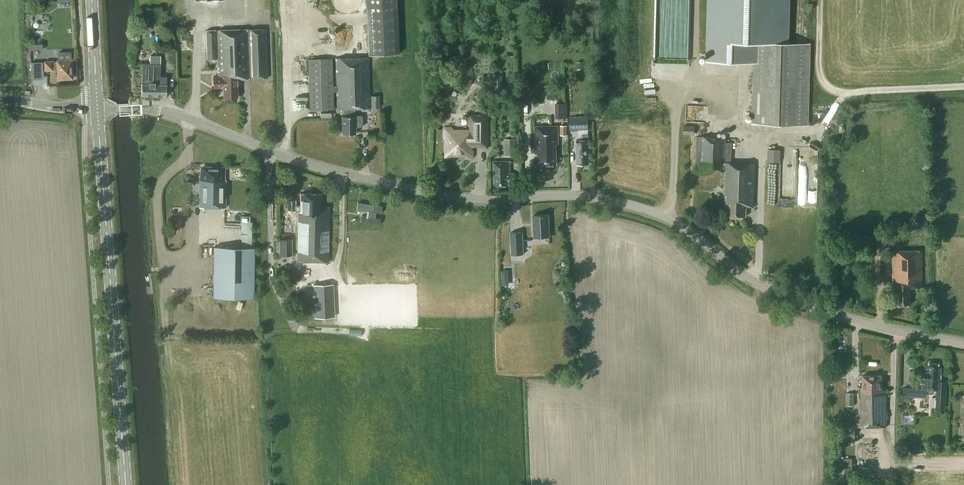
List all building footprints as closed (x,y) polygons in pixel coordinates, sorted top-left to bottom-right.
[(369,54),(399,53),(396,0),(366,0),(369,54)] [(706,61),(753,62),(752,123),(809,125),(811,42),(789,42),(790,0),(708,0),(706,61)] [(445,17),(433,17),(433,28),(445,28),(445,17)] [(224,88),(224,98),(238,98),(238,83),(240,83),(240,79),(251,79),(251,78),(267,78),(266,29),(207,31),(207,48),(218,47),(219,77),(214,77),(214,88),(224,88)] [(141,95),(168,96),(168,85),(167,85),(167,77),(160,77),(161,56),(150,55),(150,64),(143,63),(141,95)] [(362,115),(358,116),(355,116),(355,108),(366,108),(371,108),(370,57),(338,58),(338,59),(337,59),(337,86),(333,86),(333,58),(309,59),(310,110),(334,109),(334,92),(338,92),(338,109),(344,108),(344,116),(342,116),(343,134),(356,134),(356,127),(362,126),(362,115)] [(45,70),(53,69),(58,69),(58,79),(73,78),(72,60),(58,60),(58,61),(45,61),(45,70)] [(380,108),(379,95),(371,95),(372,108),(380,108)] [(567,118),(567,102),(555,102),(555,118),(567,118)] [(488,127),(488,115),(470,115),(470,125),(472,126),(472,131),(455,131),(453,128),(445,128),(445,138),(447,138),(446,156),(447,156),(447,157),(452,157),(453,155),(467,155),(468,157),(473,157),(473,151),(472,151),(472,145),(488,145),(488,132),(487,132),(487,127),(488,127)] [(589,130),(588,115),(570,116),(570,131),(589,130)] [(695,126),(684,125),(683,134),(694,135),(695,126)] [(557,144),(559,144),(558,126),(535,126),(536,154),(539,154),(539,165),(555,165),(555,164),(557,164),(557,144)] [(589,140),(589,134),(583,134),(583,140),(577,140),(578,164),(590,164),(589,140)] [(753,206),(755,163),(731,162),(732,142),(727,142),(728,137),(697,136),(696,170),(725,171),(724,195),(726,195),(725,205),(728,206),(727,215),(746,216),(746,206),(753,206)] [(517,154),(516,137),(504,138),(505,155),(517,154)] [(781,149),(768,149),(767,161),(780,161),(781,149)] [(509,181),(515,181),(515,172),(511,172),(510,161),(495,161),(495,185),(509,185),(509,181)] [(226,207),(227,180),(224,180),(224,168),(202,167),(202,173),(200,173),(200,207),(226,207)] [(329,206),(322,206),(322,193),(301,193),(300,211),(298,211),(298,261),(329,261),(329,206)] [(356,201),(354,209),(365,210),(364,216),(361,216),(360,222),(380,225),(381,219),(372,217),(373,212),(378,212),(379,204),(356,201)] [(242,215),(242,248),(214,247),(213,297),(253,298),(254,248),(252,248),(252,221),(250,221),(250,215),(242,215)] [(535,237),(551,236),(549,215),(534,215),(535,237)] [(909,229),(911,235),(930,229),(928,219),(908,224),(900,226),(901,231),(909,229)] [(524,254),(523,231),(510,232),(511,254),(524,254)] [(280,239),(280,255),(292,255),(292,239),(280,239)] [(910,287),(923,287),(922,251),(893,251),(893,283),(897,283),(897,304),(910,304),(910,287)] [(334,316),(332,284),(314,285),(316,316),(334,316)] [(945,408),(947,381),(940,380),(941,367),(939,367),(939,364),(929,363),(929,368),(926,368),(925,373),(923,372),(923,380),(923,388),(926,388),(925,389),(930,389),(931,388),(937,388),(936,397),(932,397),(931,407),(945,408)] [(859,427),(887,426),(886,389),(882,389),(882,375),(863,375),(863,387),(861,387),(861,393),(859,393),(859,427)] [(921,388),(904,387),(903,400),(911,401),(911,396),(928,397),(929,390),(921,389),(921,388)] [(855,405),(855,393),(846,393),(846,405),(855,405)]
